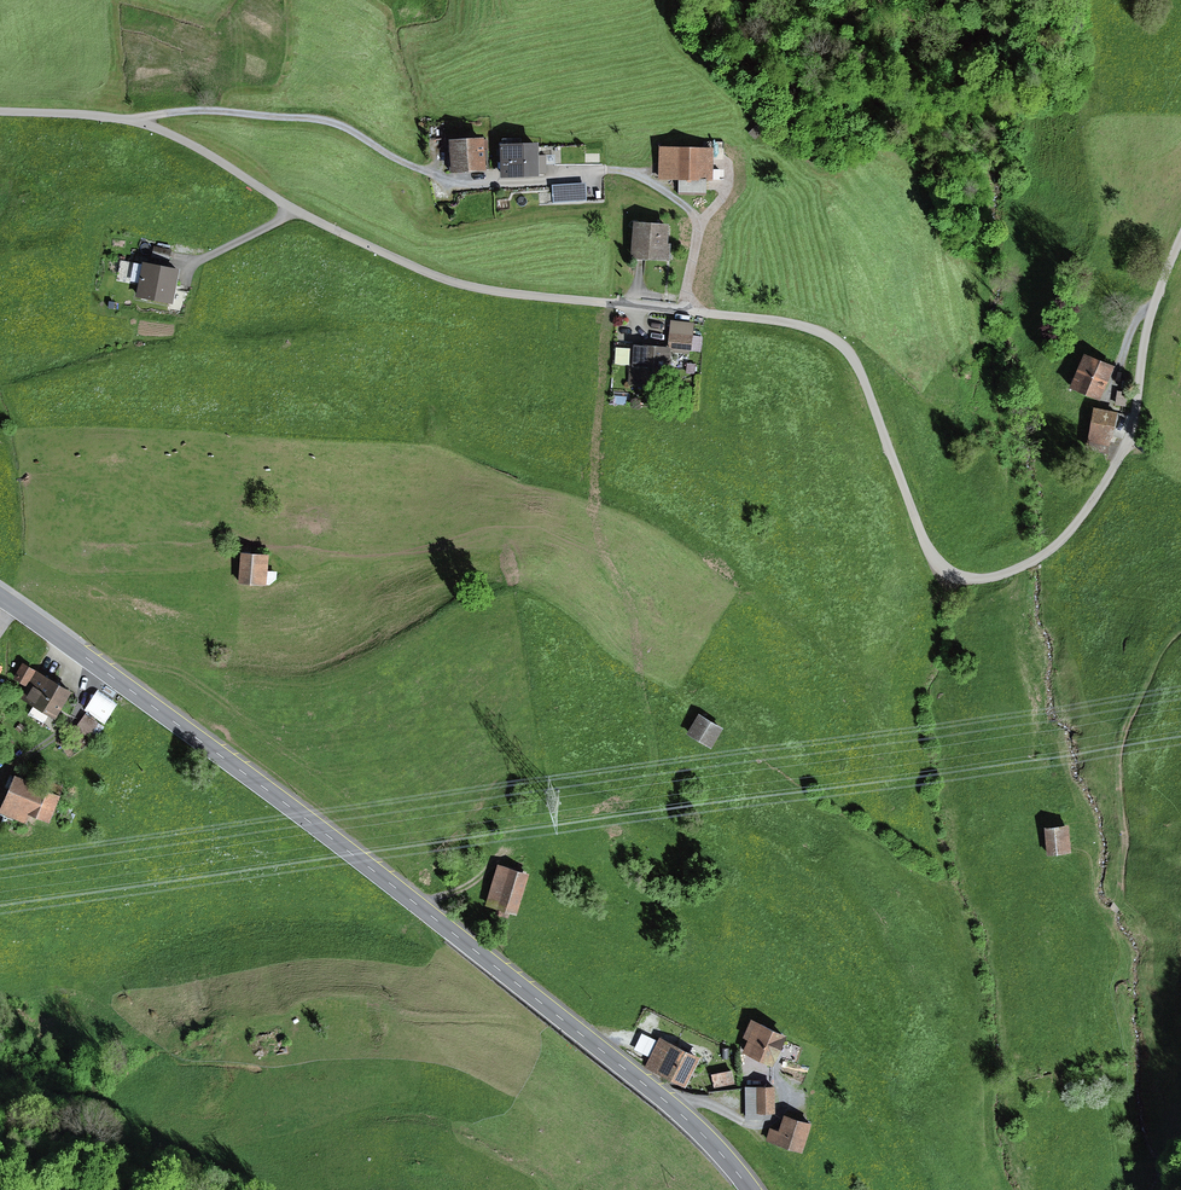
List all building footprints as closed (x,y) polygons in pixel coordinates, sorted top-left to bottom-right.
[(763,129),(756,123),(749,131),(756,138),(763,129)] [(451,141),(451,170),(482,169),(481,140),(451,141)] [(501,146),(501,174),(544,174),(544,158),(534,158),(534,145),(501,146)] [(711,147),(659,148),(660,181),(678,181),(678,196),(704,196),(704,181),(712,181),(711,147)] [(586,184),(552,186),(553,203),(587,201),(586,184)] [(633,224),(630,255),(665,258),(667,226),(633,224)] [(169,250),(151,246),(149,256),(167,260),(169,250)] [(167,302),(175,272),(145,264),(144,266),(120,259),(113,285),(136,291),(135,294),(167,302)] [(694,324),(670,321),(668,341),(692,344),(694,324)] [(629,347),(628,383),(666,384),(667,348),(629,347)] [(1112,367),(1082,354),(1068,387),(1098,400),(1112,367)] [(1116,412),(1091,409),(1087,443),(1112,446),(1116,412)] [(267,555),(237,553),(235,585),(269,587),(276,580),(276,572),(266,571),(267,555)] [(24,683),(32,670),(21,663),(13,676),(24,683)] [(67,690),(34,671),(19,696),(52,716),(67,690)] [(78,725),(91,734),(101,720),(89,711),(78,725)] [(720,728),(696,713),(684,734),(708,748),(720,728)] [(4,736),(0,742),(0,747),(5,750),(11,741),(4,736)] [(0,811),(23,821),(27,812),(47,820),(50,812),(46,811),(57,785),(40,778),(37,786),(14,777),(0,811)] [(1068,825),(1042,827),(1044,855),(1071,853),(1068,825)] [(529,874),(495,865),(483,906),(517,916),(529,874)] [(784,1036),(748,1018),(739,1036),(745,1039),(739,1052),(769,1066),(784,1036)] [(697,1056),(657,1037),(643,1067),(683,1086),(697,1056)] [(732,1086),(729,1071),(707,1075),(710,1090),(732,1086)] [(772,1086),(743,1088),(744,1120),(763,1119),(763,1112),(773,1112),(772,1086)] [(809,1125),(781,1116),(777,1131),(767,1128),(763,1142),(799,1154),(809,1125)]
